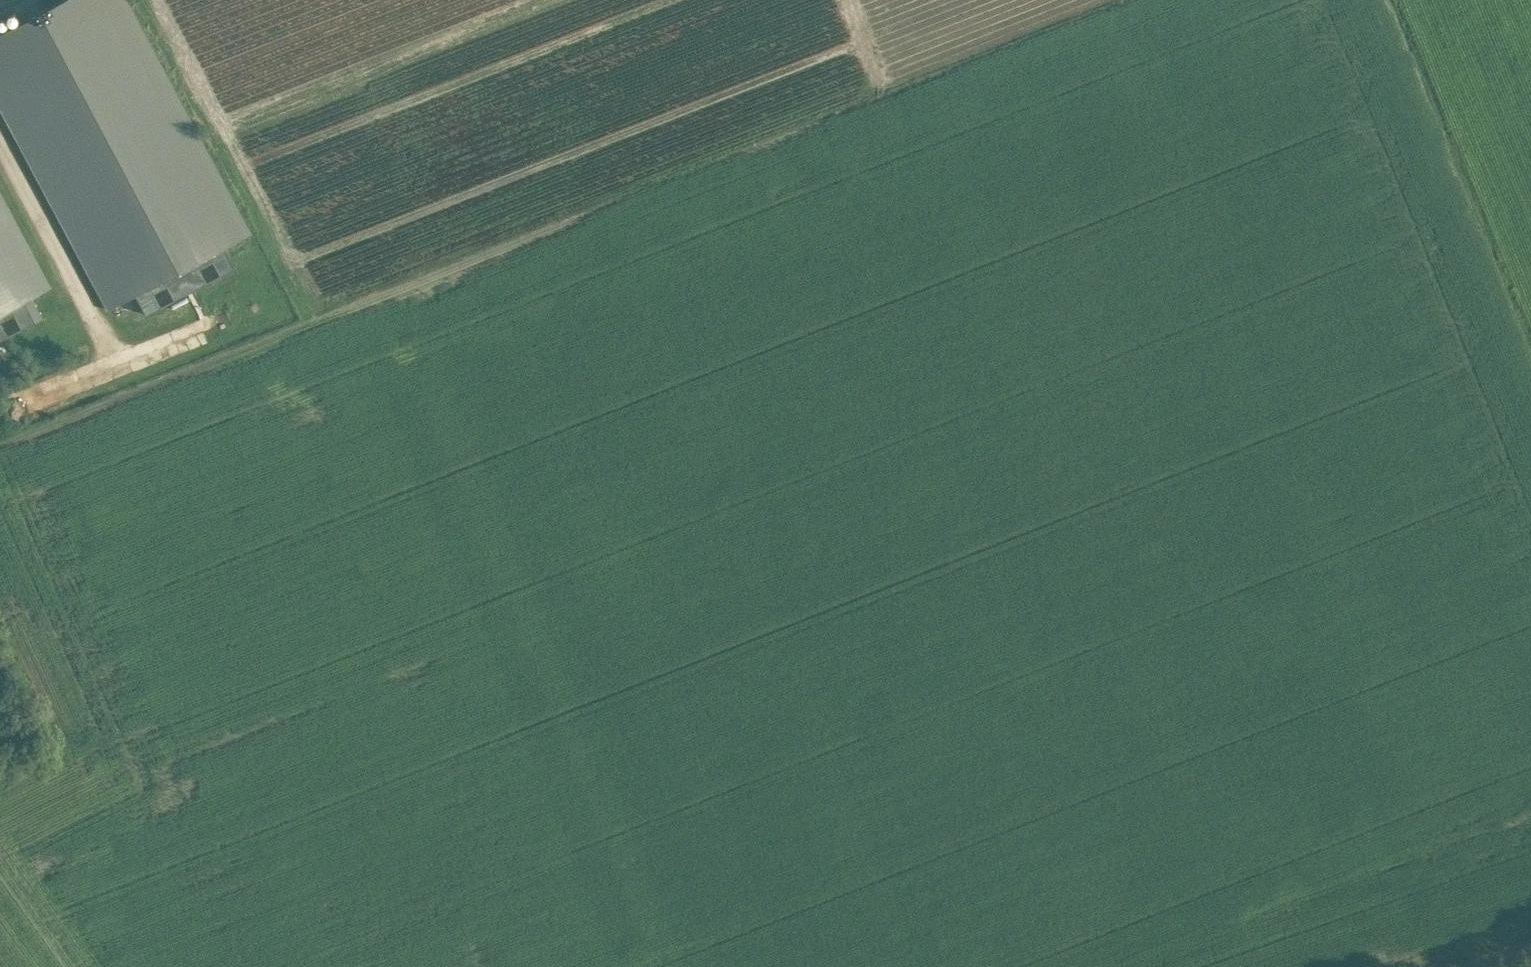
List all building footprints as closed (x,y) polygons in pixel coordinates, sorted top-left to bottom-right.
[(128,0),(60,0),(0,32),(0,105),(109,308),(137,293),(147,313),(234,268),(224,247),(252,232),(128,0)] [(43,316),(32,295),(48,286),(0,194),(0,339),(43,316)]
